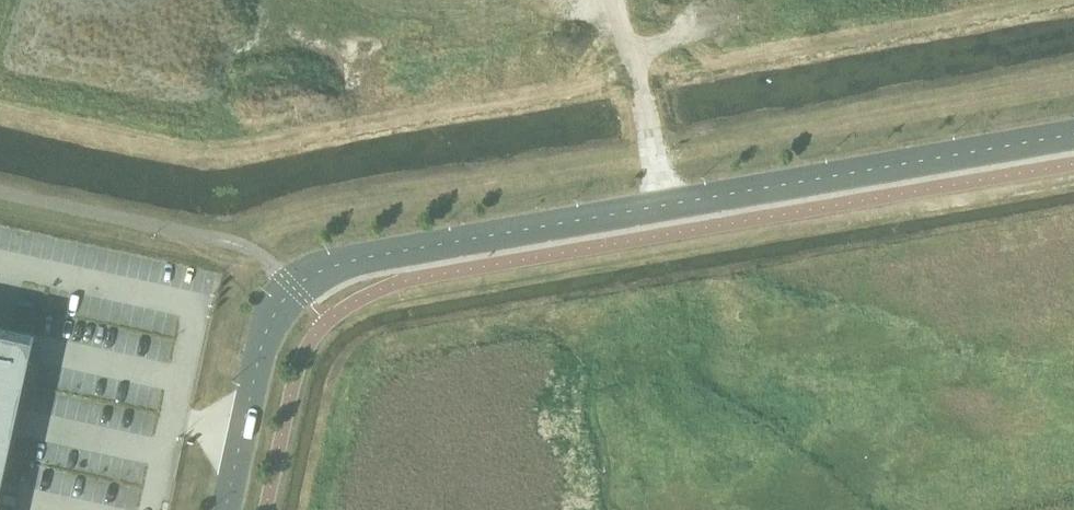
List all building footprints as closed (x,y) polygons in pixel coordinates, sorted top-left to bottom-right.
[(208,360),(210,267),(164,266),(164,288),(148,288),(148,273),(140,273),(141,255),(131,255),(128,395),(154,396),(155,356),(167,356),(167,359),(208,360)] [(24,286),(24,293),(32,293),(33,311),(42,311),(41,286),(24,286)] [(27,342),(0,336),(0,467),(27,342)]
